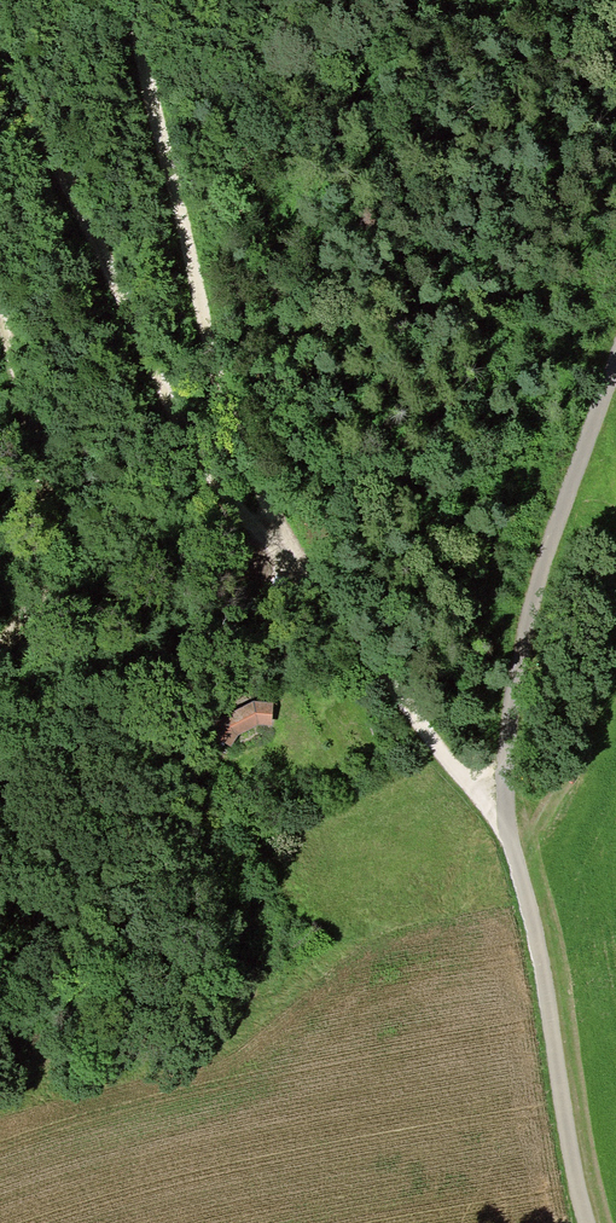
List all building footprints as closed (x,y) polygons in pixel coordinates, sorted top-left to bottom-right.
[(222,724),(214,736),(227,744),(233,735),(255,724),(266,724),(267,709),(253,708),(222,724)]
